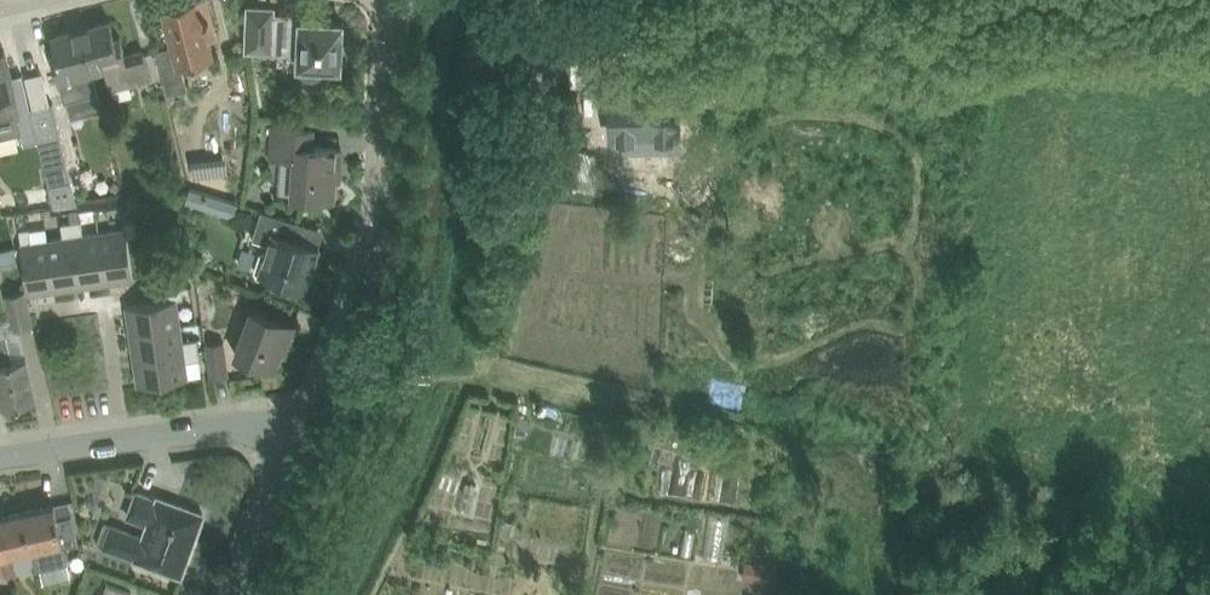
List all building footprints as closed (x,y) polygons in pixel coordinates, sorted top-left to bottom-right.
[(169,19),(175,44),(156,48),(167,93),(188,87),(181,60),(212,50),(208,33),(216,31),(208,0),(182,0),(163,5),(163,7),(165,6),(169,19)] [(272,49),(299,50),(299,64),(302,65),(303,69),(307,74),(312,75),(317,74),(321,70),(323,65),(341,66),(341,59),(346,59),(346,44),(342,43),(343,21),(322,20),(323,15),(274,13),(274,7),(249,6),(247,48),(272,49)] [(123,41),(117,43),(111,19),(82,27),(94,73),(106,69),(111,89),(152,77),(143,46),(126,51),(123,41)] [(52,54),(59,77),(63,91),(65,100),(99,91),(94,73),(82,27),(53,35),(58,52),(52,54)] [(16,92),(11,72),(5,49),(0,50),(0,96),(16,92)] [(673,89),(612,90),(612,130),(673,130),(673,89)] [(291,194),(310,195),(334,197),(336,164),(341,165),(342,148),(310,145),(311,131),(312,130),(312,129),(274,126),(272,156),(293,157),(291,194)] [(39,139),(45,167),(67,162),(60,133),(39,139)] [(45,167),(39,139),(18,144),(25,172),(45,167)] [(570,186),(570,184),(581,149),(558,141),(546,178),(570,186)] [(49,186),(46,171),(34,173),(37,189),(49,186)] [(179,184),(176,172),(162,176),(165,188),(179,184)] [(185,201),(234,216),(239,201),(190,185),(185,201)] [(81,218),(80,209),(71,210),(72,219),(81,218)] [(298,220),(262,209),(253,237),(268,242),(266,248),(260,251),(254,269),(258,275),(265,278),(271,275),(306,286),(319,247),(292,238),(298,220)] [(108,281),(100,228),(83,231),(82,218),(81,218),(72,219),(81,285),(108,281)] [(134,277),(131,253),(128,234),(137,233),(135,218),(125,219),(126,225),(100,228),(108,281),(134,277)] [(81,285),(72,219),(62,221),(64,234),(47,236),(55,289),(81,285)] [(19,227),(25,269),(29,292),(55,289),(47,236),(32,238),(30,226),(19,227)] [(0,249),(0,267),(20,262),(16,245),(0,249)] [(127,304),(131,331),(182,323),(178,296),(183,295),(182,286),(167,288),(169,298),(127,304)] [(15,328),(34,323),(26,288),(7,293),(15,328)] [(294,324),(271,315),(253,309),(245,330),(236,353),(275,368),(286,338),(288,339),(294,324)] [(199,348),(198,337),(184,339),(182,323),(131,331),(135,357),(199,348)] [(4,405),(36,398),(26,356),(13,359),(7,334),(0,335),(0,387),(4,405)] [(224,338),(207,340),(212,376),(229,373),(224,338)] [(201,358),(199,348),(135,357),(138,384),(188,377),(186,360),(201,358)] [(136,557),(159,565),(181,573),(204,512),(158,496),(157,498),(137,491),(128,515),(141,519),(142,517),(149,520),(143,537),(130,533),(131,531),(106,521),(98,542),(136,556),(136,557)] [(64,544),(79,541),(72,513),(58,516),(55,502),(23,510),(32,547),(37,567),(68,559),(64,544)] [(5,573),(19,570),(14,552),(32,547),(23,510),(0,515),(0,553),(5,573)] [(103,594),(131,594),(132,591),(108,582),(103,594)]
